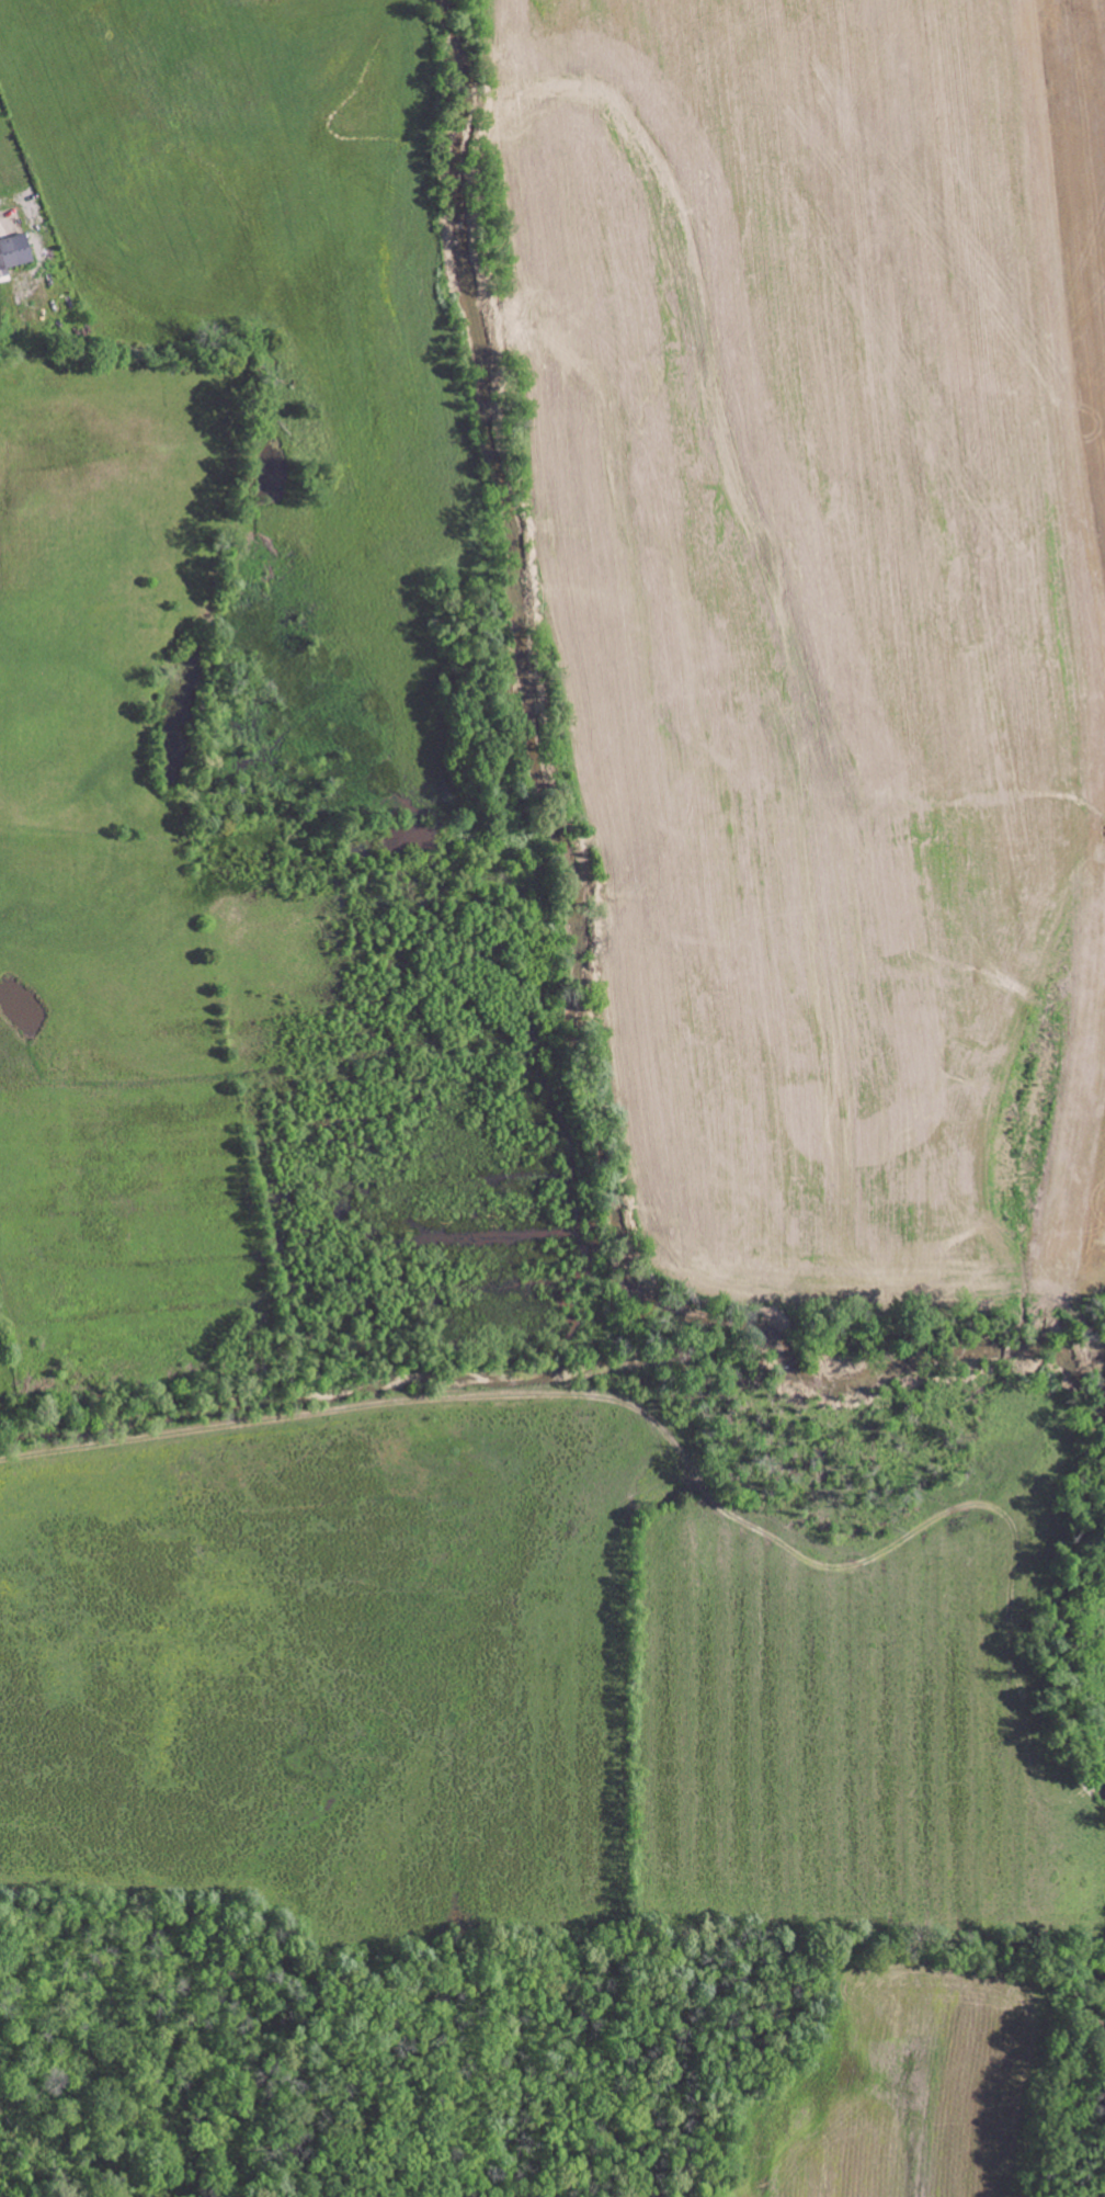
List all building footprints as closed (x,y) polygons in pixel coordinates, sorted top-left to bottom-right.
[(37,264),(30,235),(0,242),(0,273),(37,264)]
